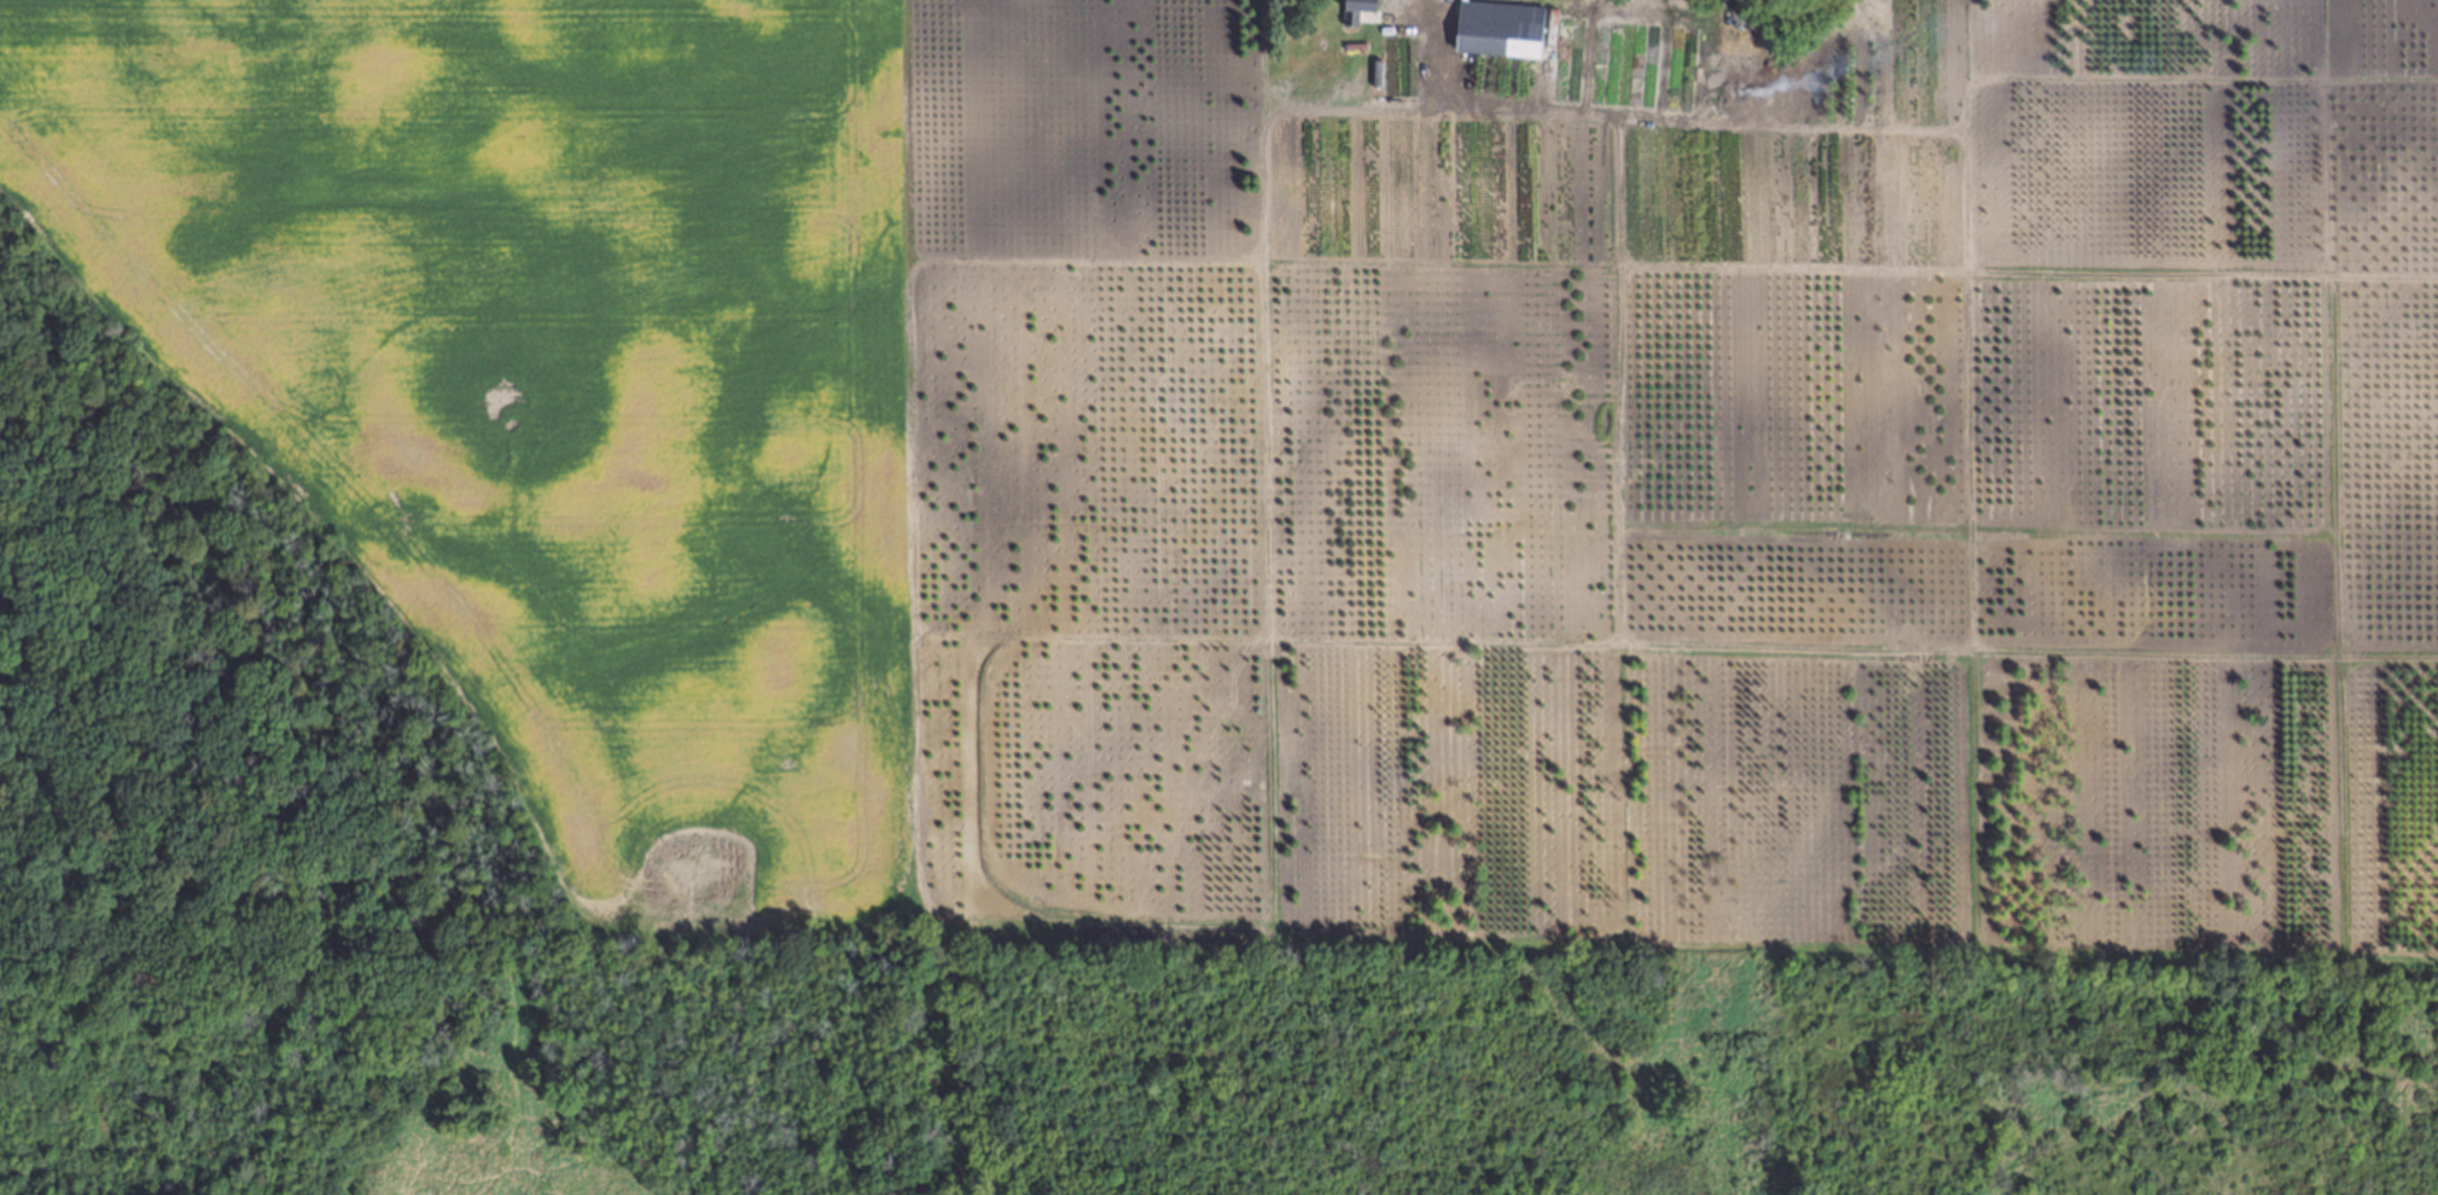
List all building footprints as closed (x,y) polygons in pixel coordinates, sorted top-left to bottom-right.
[(1339,23),(1340,0),(1376,0),(1375,8),(1357,7),(1357,23),(1339,23)] [(1453,47),(1457,0),(1505,0),(1541,4),(1536,54),(1453,47)]
